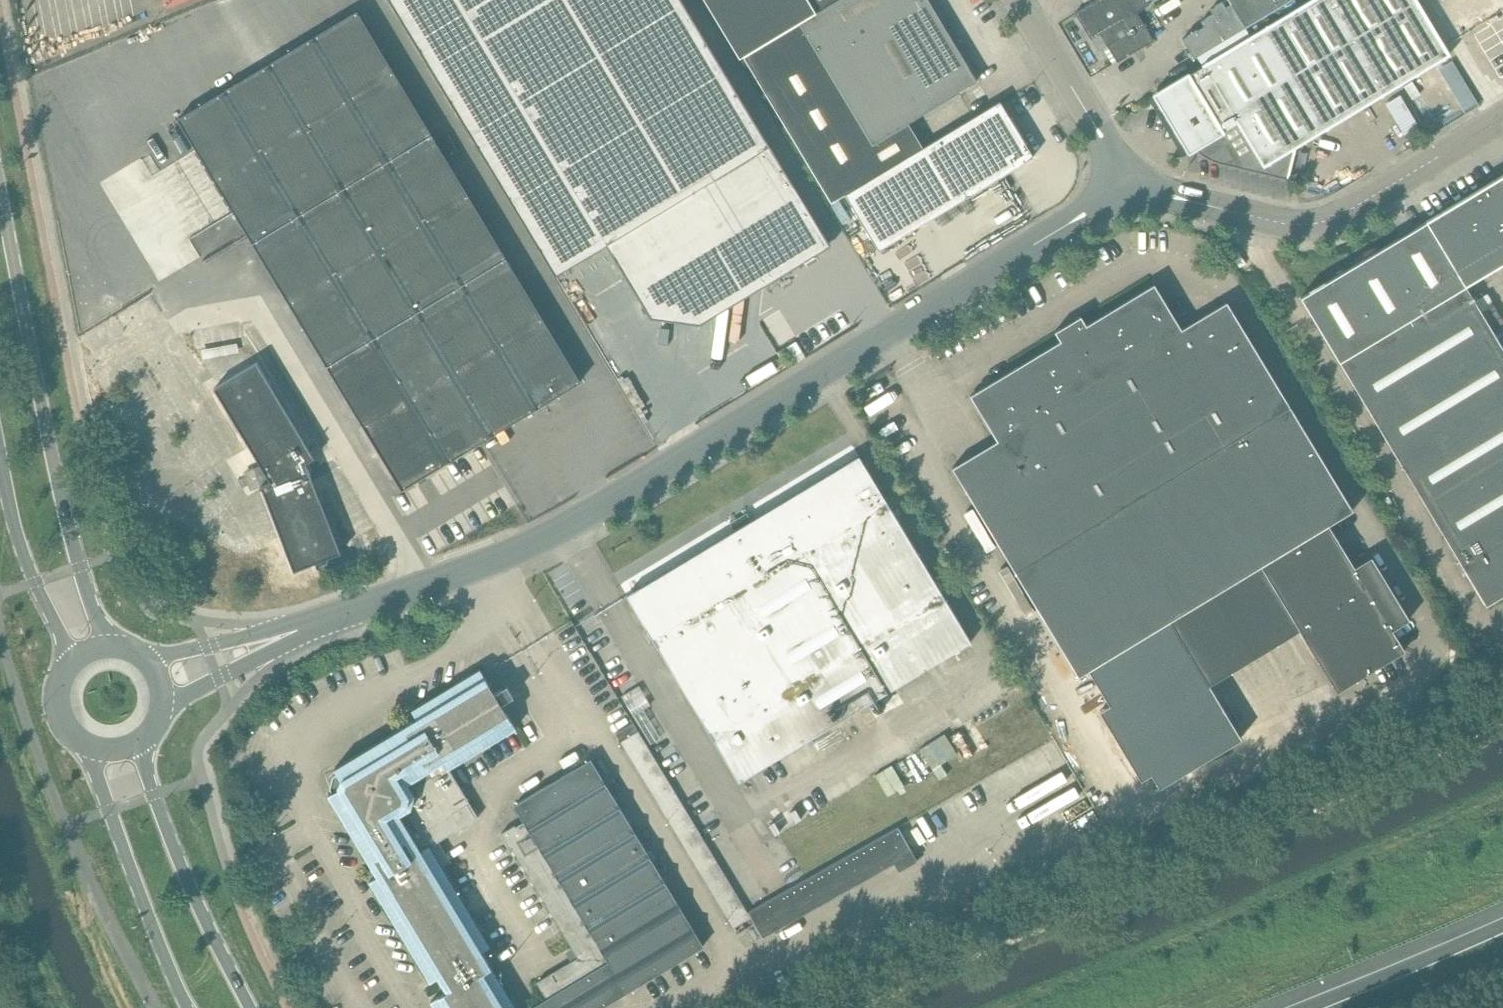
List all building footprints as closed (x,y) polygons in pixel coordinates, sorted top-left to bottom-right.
[(555,274),(607,242),(651,316),(700,322),(701,311),(716,313),(717,301),(732,303),(733,291),(748,293),(749,282),(764,283),(829,244),(682,0),(390,0),(555,274)] [(740,58),(744,55),(836,0),(705,0),(740,58)] [(744,55),(832,202),(845,194),(906,157),(891,133),(908,123),(977,81),(956,46),(946,29),(929,0),(836,0),(744,55)] [(1084,6),(1091,17),(1100,12),(1106,23),(1097,28),(1088,34),(1098,51),(1107,46),(1108,45),(1117,40),(1127,56),(1153,40),(1137,12),(1149,4),(1147,0),(1095,0),(1084,6)] [(1153,94),(1187,151),(1188,152),(1189,154),(1196,150),(1200,153),(1204,156),(1209,159),(1213,161),(1218,162),(1223,164),(1291,179),(1291,178),(1288,177),(1296,146),(1449,54),(1417,0),(1310,0),(1204,63),(1205,65),(1162,91),(1161,89),(1159,90),(1153,94)] [(1210,8),(1213,13),(1201,20),(1204,25),(1182,38),(1194,57),(1289,0),(1224,0),(1210,8)] [(359,9),(178,118),(313,343),(363,425),(402,489),(469,449),(581,381),(359,9)] [(906,157),(845,194),(879,249),(1034,156),(1000,101),(992,105),(906,157)] [(1502,273),(1502,180),(1459,206),(1501,275),(1502,273)] [(1414,283),(1434,315),(1478,288),(1501,275),(1459,206),(1392,247),(1414,283)] [(1310,296),(1332,333),(1414,283),(1392,247),(1310,296)] [(1478,288),(1502,329),(1502,273),(1501,275),(1478,288)] [(1434,315),(1414,283),(1332,333),(1354,369),(1436,319),(1434,315)] [(998,440),(953,467),(1079,675),(1089,669),(1110,703),(1100,709),(1141,778),(1151,771),(1159,785),(1241,736),(1210,684),(1300,629),(1337,691),(1405,650),(1392,629),(1409,619),(1372,557),(1354,567),(1329,524),(1352,510),(1227,302),(1181,329),(1154,284),(1086,325),(1081,316),(1056,331),(1062,340),(970,395),(998,440)] [(1478,288),(1434,315),(1436,319),(1458,355),(1475,384),(1502,367),(1502,329),(1478,288)] [(1458,355),(1436,319),(1354,369),(1376,405),(1458,355)] [(199,365),(243,358),(240,340),(196,348),(199,365)] [(1475,384),(1458,355),(1376,405),(1397,440),(1479,390),(1475,384)] [(307,463),(315,457),(257,362),(214,388),(260,464),(255,467),(294,570),(341,552),(307,463)] [(1419,476),(1501,426),(1479,390),(1397,440),(1419,476)] [(1419,476),(1440,512),(1502,474),(1502,430),(1501,426),(1419,476)] [(971,641),(886,499),(859,455),(626,595),(739,781),(971,641)] [(1462,548),(1502,523),(1502,474),(1440,512),(1462,548)] [(1462,548),(1502,615),(1502,523),(1462,548)] [(483,674),(480,669),(412,709),(417,718),(335,767),(328,794),(378,876),(370,881),(430,981),(438,977),(447,991),(431,1001),(435,1007),(516,1007),(482,951),(490,946),(430,846),(478,817),(449,768),(516,728),(501,704),(513,696),(507,685),(495,693),(483,674)] [(621,739),(658,798),(674,788),(638,729),(621,739)] [(590,759),(514,805),(523,820),(501,833),(510,846),(511,845),(578,957),(537,982),(547,998),(530,1007),(600,1007),(703,946),(590,759)] [(748,912),(747,913),(750,918),(758,930),(762,938),(893,862),(899,871),(918,861),(897,825),(748,912)] [(746,920),(717,857),(701,865),(730,927),(746,920)]
